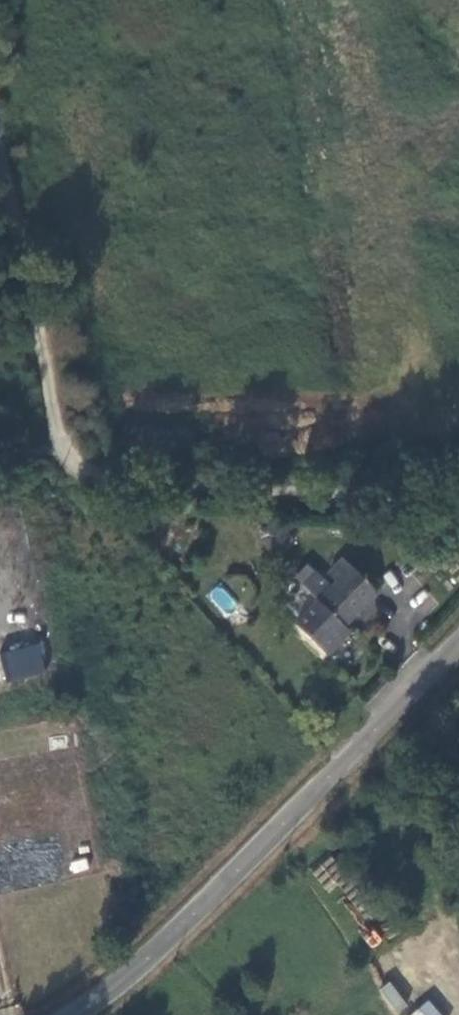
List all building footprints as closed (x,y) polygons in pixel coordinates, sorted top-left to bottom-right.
[(294,541),(288,528),(264,540),(270,553),(294,541)] [(314,570),(301,583),(319,600),(296,624),(327,655),(350,631),(345,626),(377,592),(343,559),(329,573),(337,581),(331,587),(314,570)] [(294,576),(301,583),(314,570),(306,563),(294,576)] [(7,680),(46,674),(41,644),(2,650),(7,680)] [(390,981),(378,989),(395,1013),(407,1005),(390,981)] [(429,999),(408,1014),(441,1014),(429,999)]
